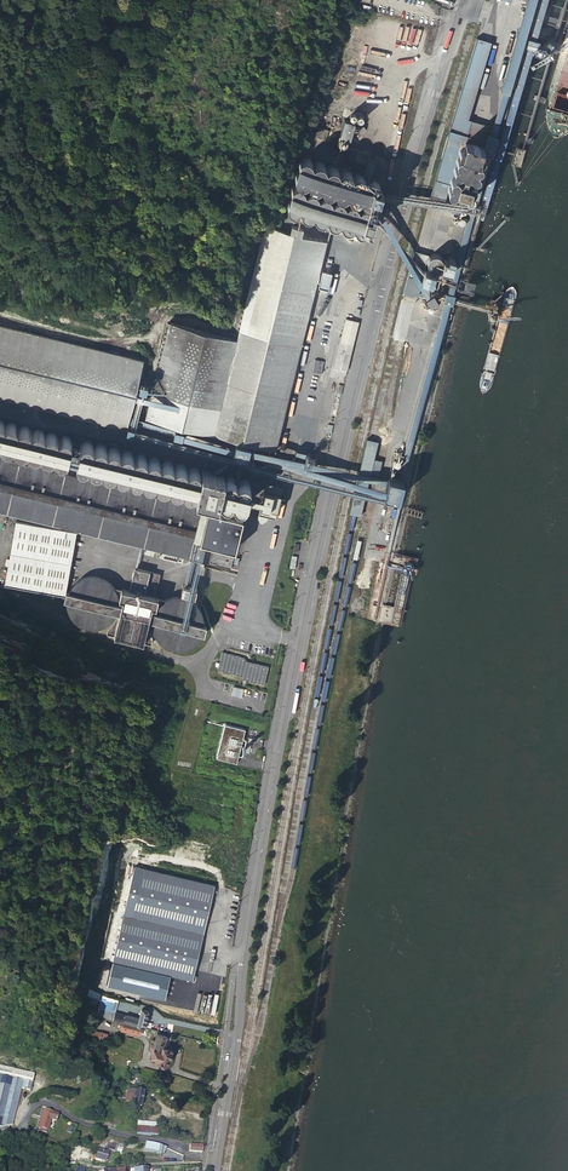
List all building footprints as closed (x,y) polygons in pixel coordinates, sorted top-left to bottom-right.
[(469,113),(481,72),(477,70),(478,65),(477,65),(481,50),(486,51),(487,52),(490,42),(477,38),(452,124),(468,129),(472,114),(469,113)] [(477,65),(478,65),(481,66),(484,57),(486,51),(481,50),(477,65)] [(490,120),(472,114),(468,129),(466,135),(467,135),(484,140),(490,120)] [(355,122),(345,120),(340,136),(350,139),(355,122)] [(452,124),(450,130),(466,135),(468,129),(452,124)] [(329,131),(315,126),(312,136),(325,140),(329,131)] [(450,130),(430,197),(444,201),(448,188),(449,186),(450,185),(452,185),(453,182),(452,182),(452,181),(451,181),(451,180),(451,179),(452,178),(452,177),(453,177),(454,175),(456,171),(455,170),(455,169),(454,168),(455,166),(456,165),(457,164),(458,164),(459,162),(458,162),(457,160),(457,158),(457,157),(458,156),(460,155),(461,155),(461,153),(460,153),(459,151),(459,150),(459,149),(460,147),(461,146),(463,146),(464,146),(467,135),(466,135),(450,130)] [(482,145),(484,140),(467,135),(464,146),(463,146),(461,146),(460,147),(459,149),(459,150),(459,151),(460,153),(461,153),(461,155),(460,155),(458,156),(457,157),(457,158),(457,160),(458,162),(459,162),(458,164),(457,164),(456,165),(455,166),(454,168),(455,169),(455,170),(456,171),(454,175),(453,177),(452,177),(452,178),(451,179),(451,180),(451,181),(452,181),(452,182),(453,182),(452,185),(450,185),(449,186),(448,188),(448,189),(449,190),(449,191),(450,192),(450,193),(452,193),(454,193),(456,192),(456,193),(457,193),(458,194),(460,195),(462,195),(463,194),(464,195),(465,196),(466,197),(467,197),(468,198),(469,198),(470,197),(471,197),(471,196),(472,194),(472,193),(471,191),(471,190),(471,188),(473,189),(473,188),(474,187),(475,185),(475,184),(475,183),(474,182),(474,181),(475,176),(477,176),(478,173),(478,172),(478,171),(478,170),(477,169),(477,168),(478,168),(480,167),(480,166),(481,165),(481,163),(480,162),(480,161),(479,160),(480,158),(481,158),(482,157),(483,155),(483,154),(483,153),(483,152),(482,151),(483,146),(482,145)] [(341,138),(340,138),(339,140),(338,141),(338,143),(339,144),(340,146),(342,146),(343,146),(345,146),(346,145),(347,143),(347,142),(347,140),(346,139),(345,138),(343,137),(341,138)] [(369,207),(375,209),(377,205),(378,200),(382,201),(384,191),(380,190),(381,188),(381,187),(381,186),(381,184),(381,183),(380,182),(379,181),(378,181),(377,180),(375,180),(374,180),(373,180),(372,180),(371,180),(369,181),(369,182),(368,181),(367,179),(364,177),(362,177),(361,176),(360,177),(358,177),(356,179),(356,180),(355,180),(355,179),(354,177),(353,176),(353,175),(352,174),(351,174),(349,173),(348,173),(347,173),(346,173),(345,173),(344,173),(344,174),(343,174),(342,174),(342,175),(341,175),(341,173),(340,171),(339,170),(338,169),(337,169),(335,168),(333,168),(332,168),(331,168),(331,169),(330,169),(329,170),(328,171),(327,168),(326,167),(325,165),(323,165),(321,164),(320,164),(319,164),(318,164),(317,165),(316,165),(315,166),(314,167),(313,168),(313,167),(313,166),(312,165),(312,163),(311,163),(310,162),(309,161),(308,160),(307,160),(305,160),(304,160),(302,160),(301,161),(300,161),(299,162),(299,163),(298,165),(297,166),(297,167),(297,168),(297,170),(298,171),(298,172),(299,172),(299,173),(300,174),(298,174),(297,175),(296,176),(295,178),(294,181),(294,182),(295,184),(295,185),(296,186),(297,187),(298,187),(299,188),(302,189),(303,189),(304,189),(307,188),(307,187),(308,186),(309,187),(309,189),(310,190),(311,191),(313,192),(316,193),(318,193),(320,192),(321,191),(322,190),(322,189),(323,189),(323,190),(323,191),(324,192),(324,193),(324,194),(326,195),(327,196),(331,197),(332,197),(334,197),(335,196),(336,195),(337,194),(337,195),(337,196),(338,197),(338,198),(339,198),(340,199),(340,200),(345,201),(348,200),(349,199),(350,198),(350,197),(350,198),(351,199),(351,200),(352,201),(352,202),(353,202),(354,203),(355,204),(356,204),(357,204),(358,204),(359,204),(360,204),(361,203),(363,202),(363,201),(363,202),(364,202),(364,203),(364,204),(365,204),(365,205),(367,206),(369,207)] [(284,219),(296,222),(298,213),(301,214),(302,214),(302,215),(304,216),(307,217),(309,217),(311,217),(312,217),(316,218),(317,219),(318,220),(319,221),(321,221),(322,221),(323,222),(325,221),(326,221),(330,222),(332,224),(333,224),(336,225),(337,225),(339,225),(340,224),(344,226),(345,227),(346,228),(349,229),(351,229),(352,229),(353,228),(357,229),(358,230),(359,231),(359,232),(360,232),(372,235),(379,213),(375,212),(375,209),(369,207),(364,206),(363,206),(362,206),(362,207),(361,207),(361,208),(360,207),(360,206),(360,205),(356,204),(355,204),(350,202),(349,203),(348,203),(348,204),(347,204),(347,203),(346,201),(345,201),(340,200),(336,198),(335,199),(334,200),(333,201),(333,200),(333,199),(333,197),(331,197),(327,196),(322,195),(321,195),(320,197),(319,196),(319,195),(319,194),(318,194),(316,193),(313,192),(308,191),(306,191),(306,192),(305,193),(305,192),(305,191),(304,191),(304,190),(302,189),(299,188),(291,186),(289,192),(290,192),(290,193),(290,194),(290,195),(291,196),(291,197),(292,198),(291,198),(291,199),(290,199),(289,200),(288,201),(287,202),(286,206),(286,207),(286,208),(284,219)] [(444,201),(466,207),(469,198),(468,198),(467,197),(466,197),(465,196),(464,195),(463,194),(462,195),(460,195),(458,194),(457,193),(456,193),(456,192),(454,193),(452,193),(450,193),(450,192),(449,191),(449,190),(448,189),(448,188),(444,201)] [(378,200),(377,205),(386,207),(391,193),(384,191),(382,201),(378,200)] [(288,234),(301,237),(303,230),(294,228),(296,222),(284,219),(281,230),(288,231),(289,227),(290,227),(288,234)] [(262,228),(235,342),(233,351),(294,365),(324,242),(301,237),(288,234),(262,228)] [(425,269),(429,255),(415,251),(403,291),(418,295),(418,294),(422,280),(421,280),(424,269),(425,269)] [(441,269),(450,272),(453,262),(443,258),(442,261),(442,260),(442,259),(442,258),(441,257),(441,256),(440,256),(439,255),(438,255),(438,254),(437,254),(436,254),(434,254),(432,254),(432,255),(431,255),(430,256),(429,257),(429,258),(428,258),(428,260),(428,261),(428,263),(428,265),(430,267),(432,268),(433,269),(435,269),(436,269),(437,269),(438,268),(439,268),(440,267),(441,267),(441,266),(441,269)] [(421,280),(422,280),(427,281),(432,282),(435,272),(425,269),(424,269),(421,280)] [(327,291),(330,274),(321,272),(317,288),(327,291)] [(427,281),(422,280),(418,294),(423,296),(427,281)] [(455,295),(446,292),(443,302),(453,304),(455,295)] [(334,367),(347,371),(359,322),(346,318),(334,367)] [(125,430),(132,403),(140,405),(143,393),(135,391),(143,362),(59,340),(0,324),(0,397),(125,430)] [(273,451),(294,365),(233,351),(235,342),(167,325),(144,420),(165,425),(174,427),(235,442),(250,446),(273,451)] [(321,373),(324,361),(315,359),(312,372),(321,373)] [(1,445),(2,447),(2,448),(3,449),(5,450),(8,450),(9,450),(11,450),(12,449),(13,448),(15,448),(15,449),(15,450),(17,452),(18,453),(21,454),(24,453),(25,452),(26,451),(28,451),(28,453),(29,454),(30,455),(31,456),(33,456),(35,457),(36,457),(38,456),(40,454),(41,454),(41,455),(42,456),(42,457),(43,458),(44,459),(45,459),(46,460),(48,460),(50,460),(52,459),(53,458),(55,458),(55,460),(56,460),(56,461),(57,462),(58,462),(60,463),(61,463),(63,463),(65,462),(66,461),(67,460),(68,461),(72,443),(72,442),(71,441),(71,439),(70,438),(69,437),(68,437),(67,436),(66,436),(65,436),(63,436),(62,436),(61,437),(60,438),(59,439),(59,438),(58,436),(56,434),(55,433),(54,433),(53,433),(52,433),(51,432),(50,433),(49,433),(48,433),(47,434),(46,435),(45,435),(45,433),(44,431),(42,430),(40,429),(39,429),(38,429),(37,429),(37,430),(36,430),(35,430),(34,431),(33,431),(33,432),(32,431),(31,430),(31,429),(30,429),(30,428),(29,427),(28,427),(28,426),(27,426),(25,426),(24,426),(22,426),(21,427),(20,428),(19,428),(18,428),(18,427),(18,426),(17,426),(17,425),(16,424),(15,424),(14,423),(13,423),(11,423),(8,423),(8,424),(7,424),(7,425),(6,426),(5,425),(5,424),(4,423),(4,422),(3,422),(2,421),(1,420),(0,420),(0,445),(1,445)] [(378,442),(367,439),(350,513),(361,516),(371,475),(374,459),(378,442)] [(80,446),(77,462),(77,464),(79,467),(80,468),(83,469),(87,468),(90,466),(90,467),(91,469),(93,471),(95,472),(96,472),(99,472),(100,471),(102,470),(103,469),(103,470),(104,472),(105,473),(107,474),(108,475),(110,475),(112,475),(115,474),(116,473),(116,472),(117,472),(117,473),(117,474),(118,475),(119,477),(121,478),(124,478),(125,478),(126,478),(128,477),(129,477),(129,476),(130,476),(130,477),(131,477),(131,478),(132,480),(133,480),(134,481),(135,481),(136,481),(137,482),(138,482),(139,482),(140,481),(141,481),(142,480),(143,479),(144,481),(145,482),(146,484),(148,484),(151,485),(155,484),(157,482),(157,483),(158,484),(158,485),(159,487),(160,487),(161,488),(162,488),(163,488),(165,488),(166,488),(168,487),(169,487),(170,486),(171,488),(172,489),(174,491),(176,491),(177,492),(180,491),(181,491),(183,490),(183,489),(184,490),(184,491),(185,492),(187,494),(188,494),(189,495),(191,495),(192,494),(193,494),(194,493),(197,492),(196,496),(218,502),(220,496),(220,498),(220,500),(221,501),(223,503),(224,503),(226,504),(228,504),(229,503),(230,503),(232,502),(233,500),(233,502),(234,503),(235,504),(235,505),(236,505),(238,506),(239,507),(241,507),(242,507),(244,506),(246,505),(246,504),(247,500),(249,494),(251,486),(250,484),(250,483),(249,482),(248,481),(247,480),(246,480),(244,479),(243,479),(241,480),(240,480),(239,481),(238,482),(237,483),(237,482),(237,481),(236,480),(236,479),(235,478),(234,478),(234,477),(233,477),(232,476),(230,476),(227,477),(226,477),(225,478),(225,479),(223,481),(225,474),(202,469),(201,474),(201,473),(200,473),(200,472),(200,471),(199,470),(198,469),(196,468),(195,468),(194,467),(192,468),(191,468),(190,469),(188,470),(188,469),(187,468),(186,467),(185,466),(183,465),(183,464),(181,464),(179,464),(178,465),(177,465),(176,466),(175,467),(174,465),(173,464),(172,463),(172,462),(170,462),(168,461),(167,461),(165,461),(163,462),(162,463),(161,463),(161,462),(160,461),(159,460),(159,459),(158,459),(157,458),(156,458),(155,458),(154,457),(153,458),(151,458),(150,459),(149,459),(148,460),(148,458),(147,457),(146,456),(145,455),(144,455),(143,455),(142,454),(141,454),(140,454),(138,455),(137,455),(136,456),(135,457),(135,456),(134,455),(133,453),(132,453),(131,452),(128,451),(126,451),(125,452),(123,453),(122,453),(122,454),(121,454),(121,453),(120,451),(119,450),(118,449),(116,448),(115,448),(113,448),(112,448),(111,448),(110,449),(108,450),(108,449),(107,448),(105,446),(104,445),(102,445),(101,445),(99,444),(98,445),(97,445),(95,446),(94,447),(94,446),(93,445),(92,444),(92,443),(91,442),(89,442),(87,441),(85,441),(82,443),(80,446)] [(247,459),(250,446),(235,442),(232,455),(247,459)] [(256,469),(267,472),(271,458),(253,454),(251,461),(257,463),(256,469)] [(0,459),(0,512),(154,549),(152,554),(159,556),(160,551),(189,558),(230,568),(243,517),(209,509),(208,509),(0,459)] [(374,459),(371,475),(378,477),(382,461),(374,459)] [(388,476),(384,494),(399,498),(404,479),(388,476)] [(263,498),(249,494),(247,500),(261,503),(259,514),(275,518),(283,486),(267,483),(263,498)] [(77,531),(16,521),(4,584),(65,594),(77,531)] [(160,574),(135,567),(129,590),(121,588),(119,596),(123,597),(123,600),(122,604),(119,613),(119,615),(117,617),(113,622),(108,629),(107,634),(151,644),(152,640),(148,624),(149,620),(151,611),(152,607),(153,604),(157,605),(158,597),(155,596),(160,574)] [(118,608),(119,605),(119,603),(119,601),(118,597),(118,595),(117,593),(116,591),(115,588),(114,586),(109,582),(108,581),(107,580),(102,578),(98,576),(94,576),(92,576),(90,576),(86,577),(82,578),(80,579),(75,583),(73,585),(70,589),(68,593),(67,596),(67,598),(66,603),(66,606),(67,608),(67,610),(69,613),(70,616),(72,618),(75,622),(78,624),(82,626),(89,628),(94,628),(99,628),(102,627),(104,626),(108,623),(110,622),(111,621),(113,619),(114,617),(115,616),(116,615),(117,612),(118,611),(118,608)] [(197,589),(183,586),(181,594),(195,597),(197,589)] [(180,596),(177,596),(175,596),(170,597),(167,598),(165,599),(163,600),(161,602),(158,605),(156,607),(155,609),(154,612),(153,614),(152,617),(151,621),(151,622),(152,626),(152,628),(153,630),(154,633),(154,635),(155,636),(158,639),(162,643),(164,645),(168,647),(171,648),(174,648),(177,648),(181,648),(185,647),(188,646),(191,645),(194,643),(196,641),(198,639),(199,637),(201,634),(202,631),(203,628),(204,625),(204,621),(203,616),(202,611),(199,608),(197,604),(193,601),(189,598),(185,597),(182,596),(180,596)] [(222,652),(217,670),(243,676),(242,679),(265,684),(269,666),(247,661),(244,657),(222,652)] [(216,758),(238,762),(244,728),(222,724),(216,758)] [(253,739),(249,737),(242,763),(246,764),(249,753),(253,739)] [(184,843),(177,841),(175,850),(177,850),(182,851),(184,843)] [(182,851),(177,850),(176,859),(192,863),(196,845),(184,843),(182,851)] [(127,857),(136,859),(139,846),(130,844),(127,857)] [(191,982),(215,886),(127,864),(103,960),(156,973),(191,982)] [(191,982),(156,973),(152,987),(188,996),(191,982)] [(101,996),(97,1015),(113,1019),(115,1012),(118,1000),(101,996)] [(115,1012),(113,1019),(121,1021),(143,1027),(145,1027),(149,1011),(141,1009),(139,1018),(115,1012)] [(141,1035),(143,1027),(121,1021),(119,1029),(141,1035)] [(102,1038),(102,1030),(91,1030),(91,1038),(102,1038)] [(156,1060),(168,1064),(169,1057),(170,1057),(173,1050),(164,1047),(167,1036),(157,1033),(155,1040),(152,1039),(150,1045),(154,1047),(151,1056),(156,1058),(156,1060)] [(11,1129),(22,1089),(30,1091),(35,1073),(0,1063),(0,1126),(11,1129)] [(129,1103),(140,1106),(144,1091),(135,1089),(134,1093),(127,1091),(124,1099),(130,1101),(129,1103)] [(55,1094),(54,1099),(75,1103),(77,1096),(61,1092),(60,1095),(55,1094)] [(40,1128),(47,1130),(51,1119),(56,1120),(58,1113),(53,1112),(45,1110),(40,1128)] [(143,1135),(151,1135),(152,1125),(138,1122),(137,1133),(143,1134),(143,1135)] [(71,1123),(67,1132),(72,1134),(76,1125),(71,1123)] [(103,1150),(98,1149),(94,1158),(105,1162),(105,1160),(110,1161),(113,1152),(115,1152),(117,1145),(106,1141),(103,1150)] [(153,1143),(146,1142),(144,1152),(163,1154),(166,1148),(161,1145),(153,1143)]
